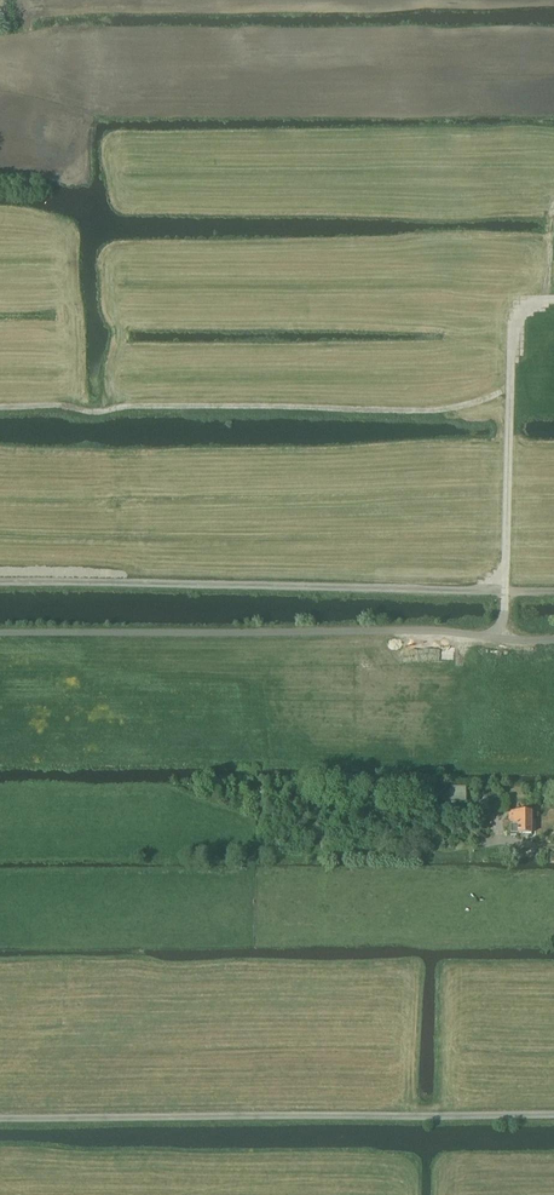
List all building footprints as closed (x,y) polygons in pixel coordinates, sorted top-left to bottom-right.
[(492,799),(492,796),(479,796),(479,811),(492,811),(492,812),(506,812),(506,799),(492,799)] [(531,834),(531,812),(509,812),(509,834),(510,834),(510,836),(516,836),(516,834),(531,834)]
